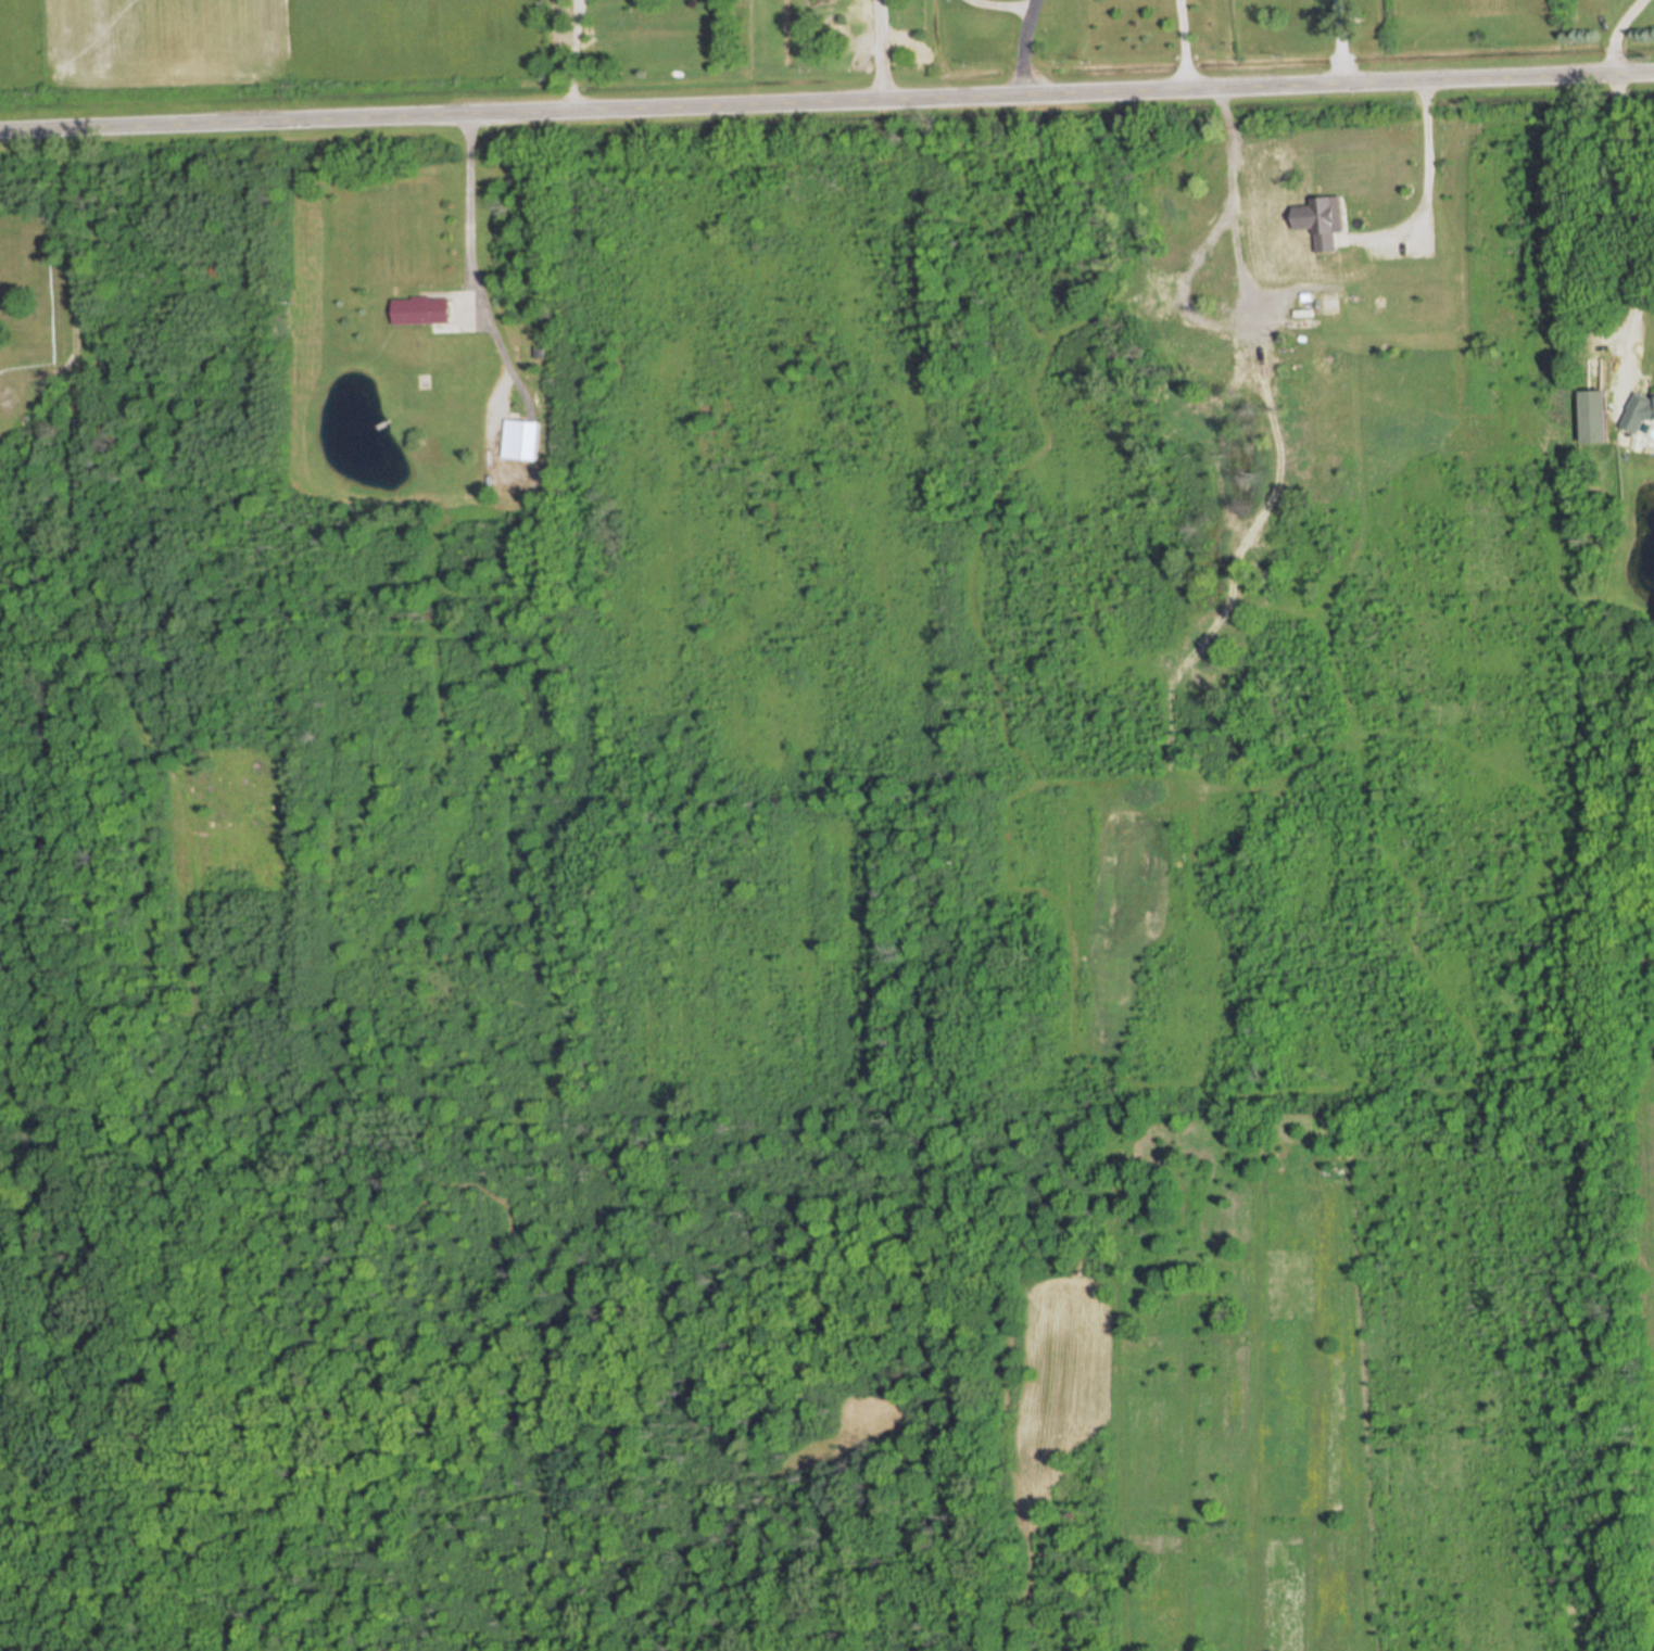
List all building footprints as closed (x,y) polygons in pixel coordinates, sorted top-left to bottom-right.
[(1336,225),(1341,224),(1339,198),(1312,200),(1316,253),(1338,252),(1336,225)] [(394,298),(394,324),(452,324),(452,298),(394,298)] [(1365,379),(1365,363),(1355,363),(1355,379),(1365,379)] [(1608,392),(1583,392),(1583,444),(1608,444),(1608,392)] [(1629,395),(1629,432),(1641,431),(1641,422),(1653,422),(1653,420),(1653,395),(1629,395)] [(544,422),(505,421),(504,458),(542,460),(544,422)]
